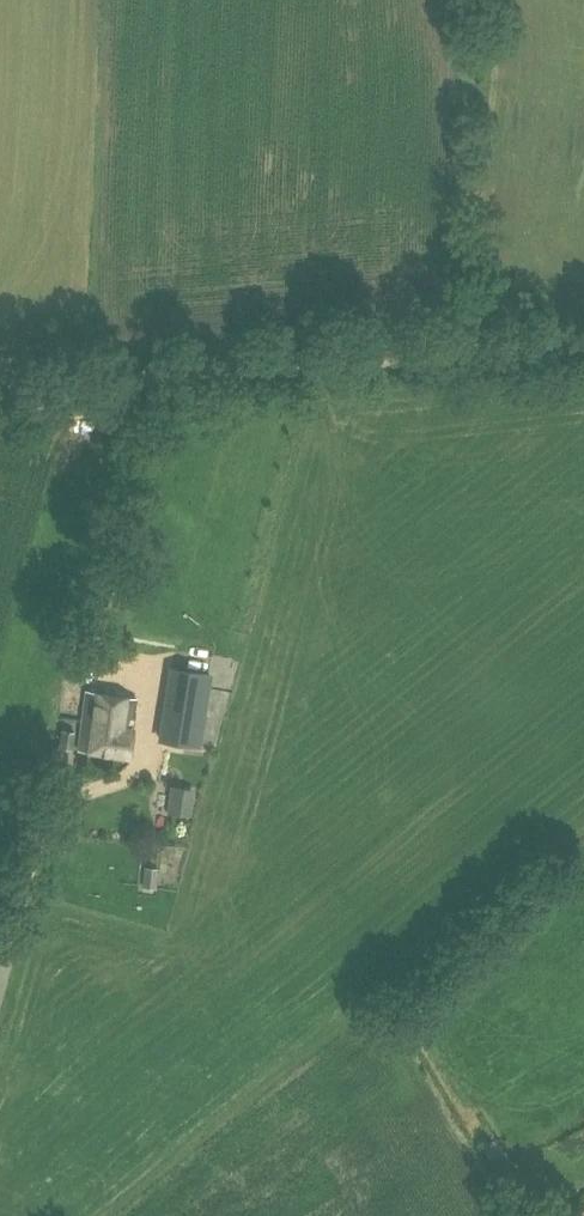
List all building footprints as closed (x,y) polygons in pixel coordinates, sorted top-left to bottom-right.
[(175,687),(167,735),(203,741),(214,675),(202,673),(199,691),(175,687)] [(132,756),(134,727),(138,696),(85,690),(81,751),(132,756)] [(77,731),(60,728),(58,747),(75,750),(77,731)]
